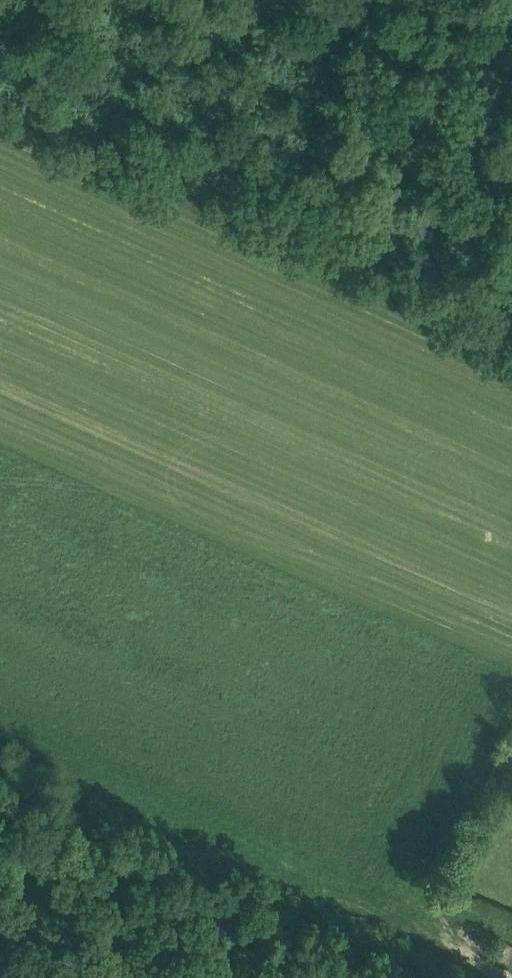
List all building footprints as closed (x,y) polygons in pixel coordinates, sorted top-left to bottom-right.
[(499,943),(492,960),(511,968),(511,949),(499,943)]
